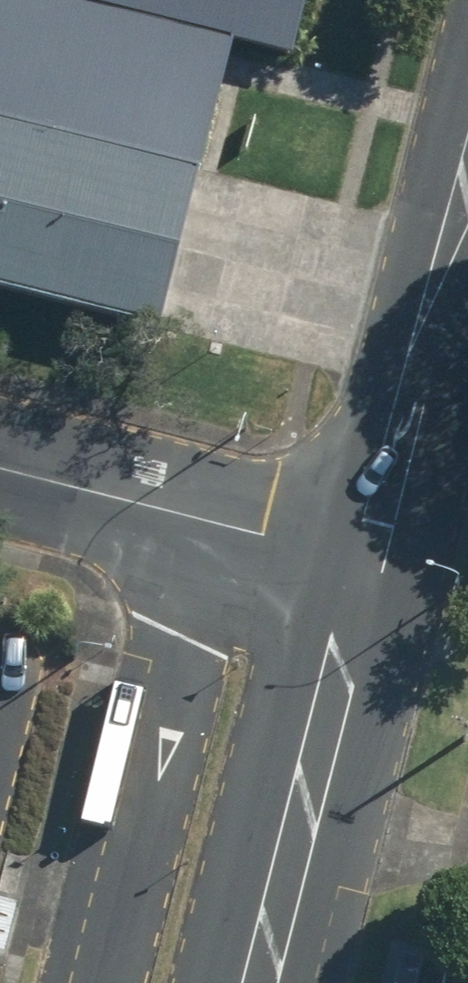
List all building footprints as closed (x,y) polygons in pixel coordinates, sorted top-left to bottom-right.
[(156,325),(237,35),(292,50),(305,0),(0,0),(0,285),(156,325)]
